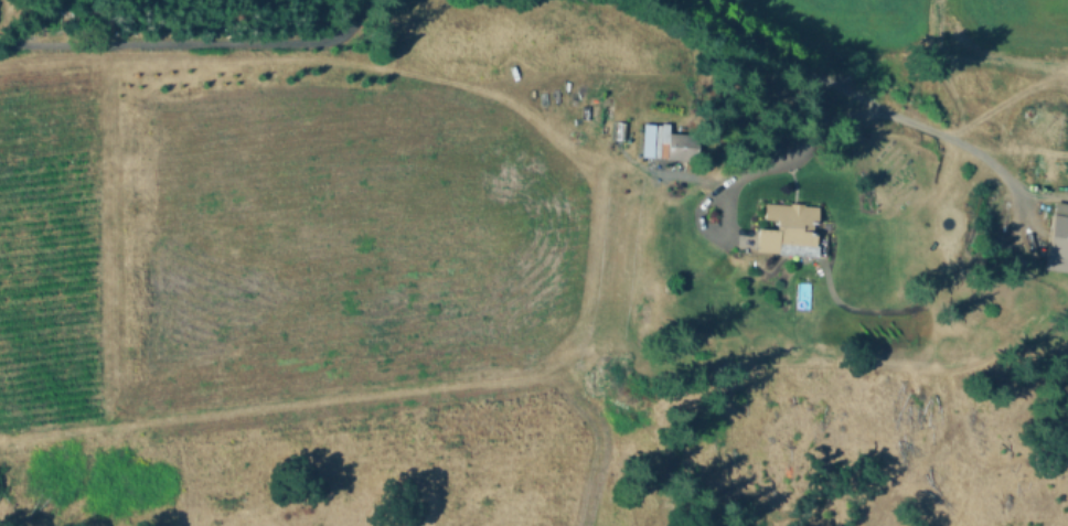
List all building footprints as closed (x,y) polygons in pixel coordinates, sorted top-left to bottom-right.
[(697,133),(695,159),(669,158),(671,132),(697,133)] [(1055,203),(1067,205),(1067,274),(1044,270),(1055,203)] [(818,208),(814,255),(757,250),(760,204),(818,208)]
